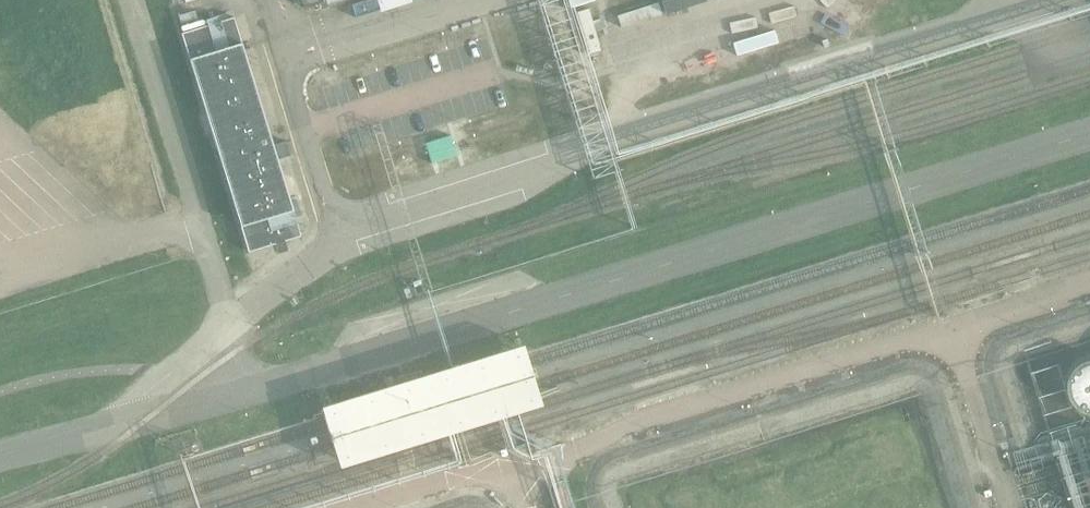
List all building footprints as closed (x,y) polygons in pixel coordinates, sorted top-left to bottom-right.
[(304,10),(335,0),(301,0),(304,10)] [(234,18),(183,33),(250,255),(277,247),(287,243),(301,239),(277,161),(290,157),(286,143),(273,146),(234,18)] [(450,136),(425,143),(431,164),(456,156),(450,136)] [(1086,362),(1081,366),(1077,371),(1075,377),(1074,383),(1074,389),(1076,395),(1080,400),(1084,404),(1089,407),(1089,361),(1086,362)]
